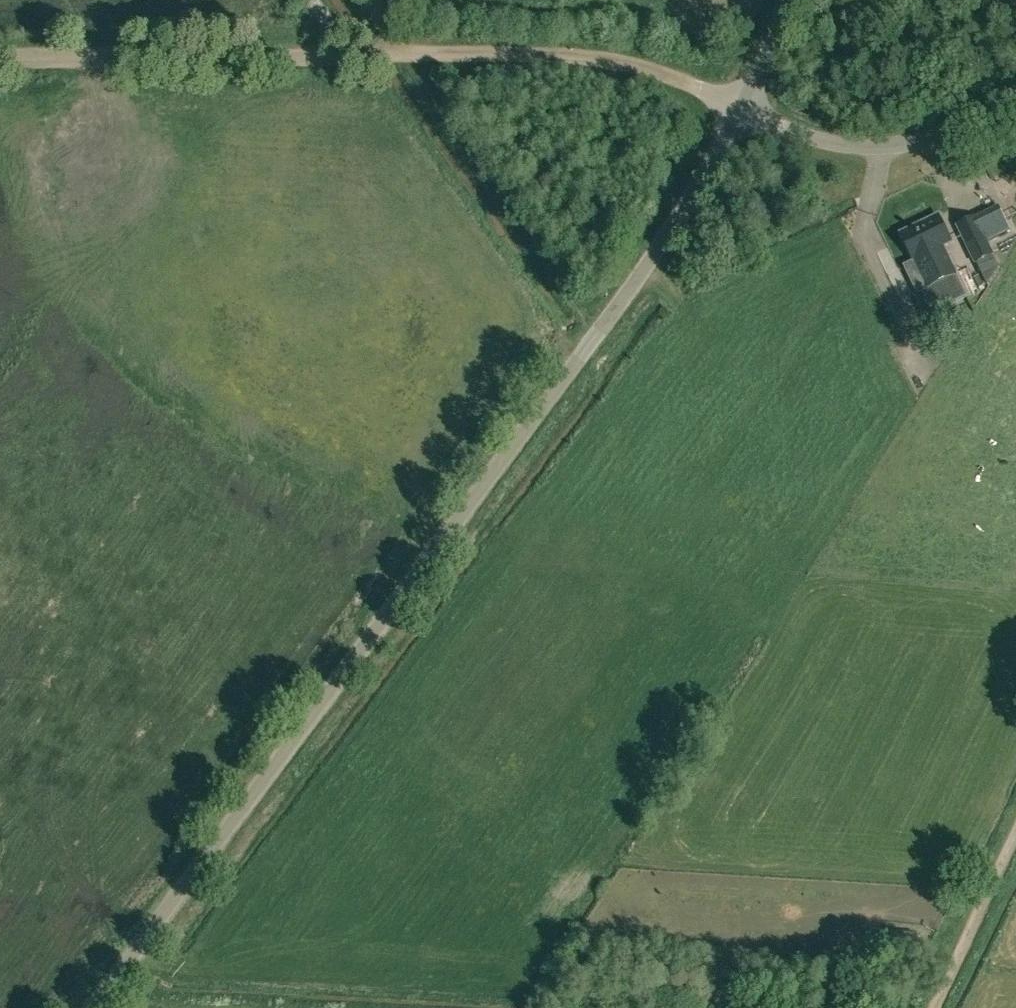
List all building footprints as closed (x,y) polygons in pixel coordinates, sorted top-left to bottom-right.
[(998,206),(975,217),(986,240),(1009,228),(998,206)] [(923,291),(933,313),(969,295),(959,274),(958,274),(944,246),(951,242),(938,215),(901,233),(915,260),(929,288),(923,291)] [(976,261),(993,253),(986,240),(975,217),(958,225),(976,261)] [(982,262),(963,268),(971,295),(990,289),(982,262)]
